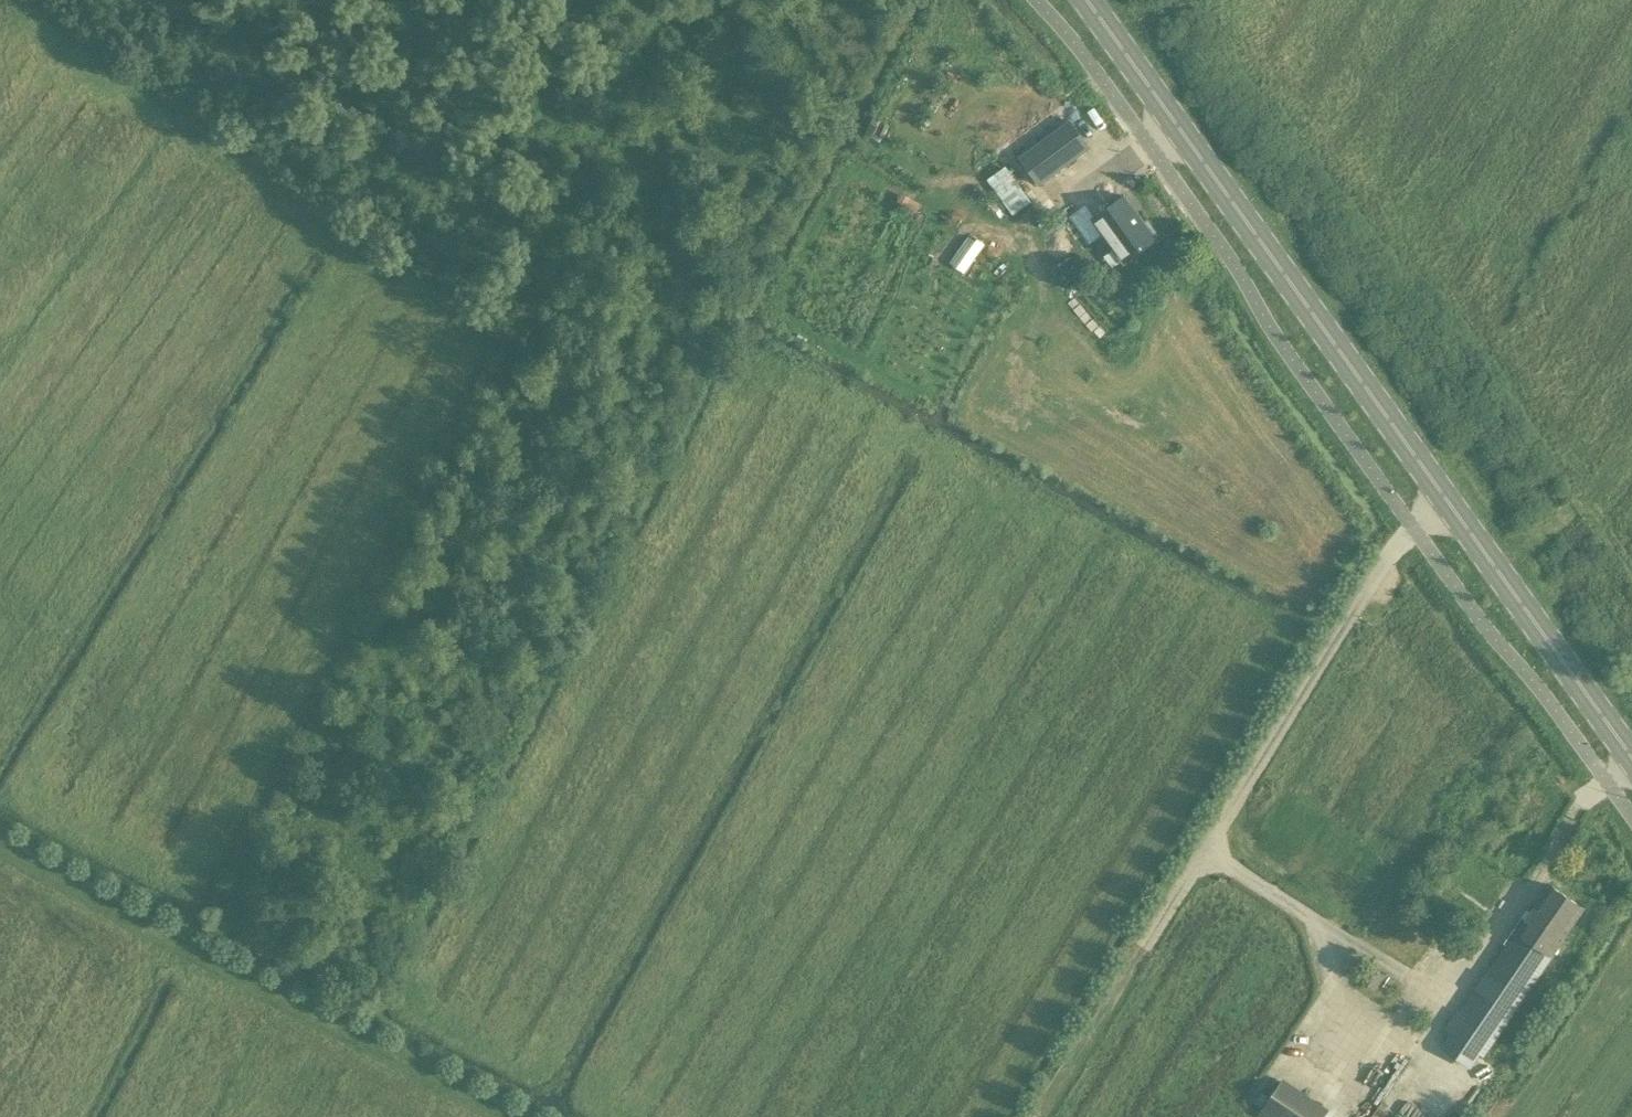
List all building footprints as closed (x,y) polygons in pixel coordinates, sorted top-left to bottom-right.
[(1034,147),(1054,174),(1089,148),(1070,121),(1034,147)] [(1158,234),(1148,221),(1145,223),(1125,196),(1093,219),(1125,262),(1156,239),(1154,236),(1158,234)] [(1516,929),(1461,1012),(1457,1009),(1444,1029),(1449,1033),(1439,1047),(1472,1070),(1482,1056),(1485,1058),(1554,956),(1552,955),(1584,908),(1550,885),(1519,931),(1516,929)] [(1261,1116),(1325,1116),(1330,1109),(1284,1078),(1258,1115),(1261,1116)]
